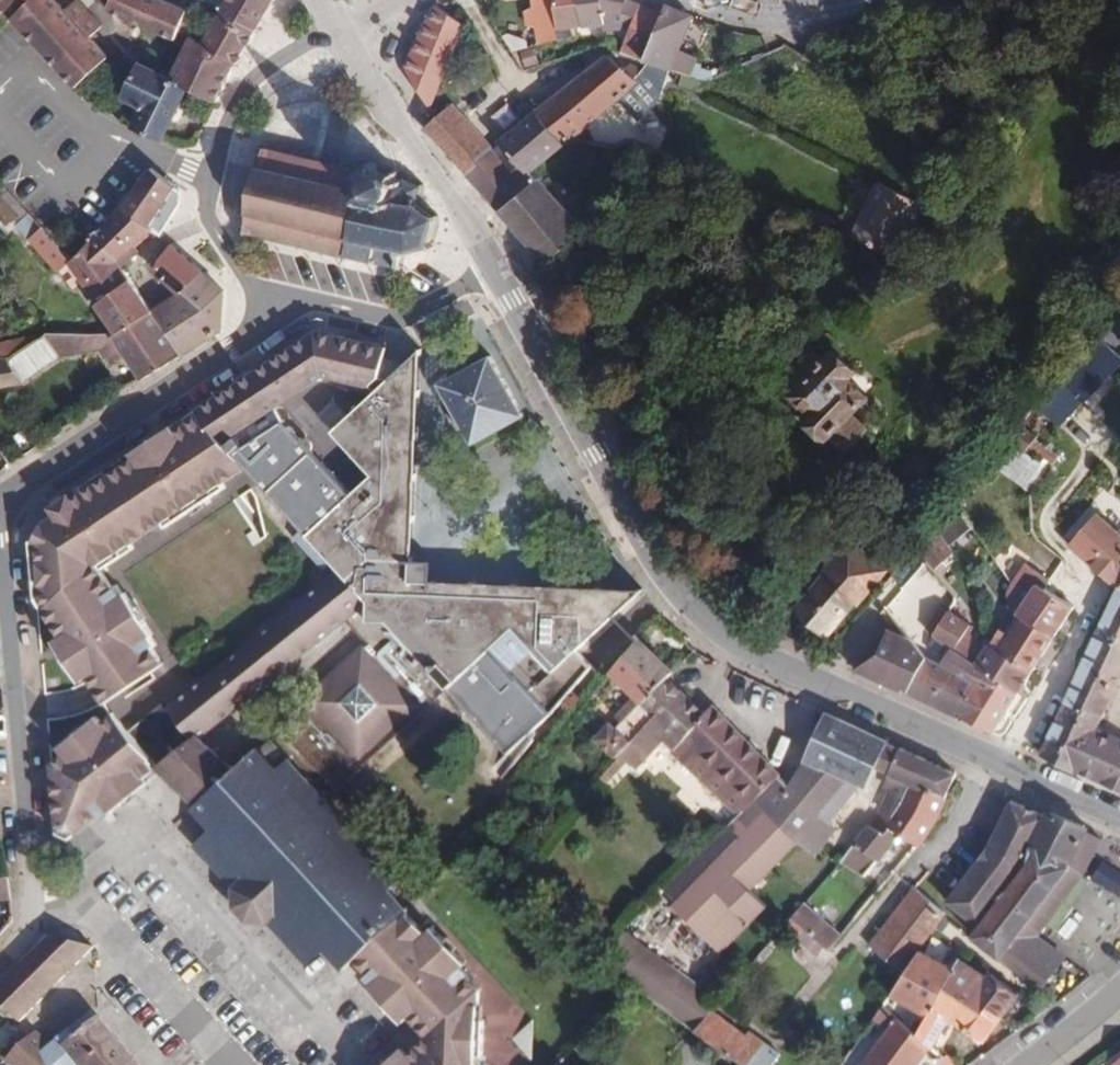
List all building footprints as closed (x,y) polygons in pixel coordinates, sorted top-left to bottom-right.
[(16,16),(32,0),(0,0),(0,9),(4,13),(9,8),(16,16)] [(71,0),(32,0),(16,16),(13,18),(77,87),(117,50),(99,30),(111,19),(94,0),(78,0),(74,3),(71,0)] [(157,29),(171,0),(116,0),(113,8),(157,29)] [(188,87),(218,102),(236,66),(209,43),(221,17),(197,5),(186,0),(171,0),(157,29),(179,40),(183,31),(195,37),(174,81),(188,87)] [(197,5),(221,17),(255,33),(274,0),(199,0),(197,5)] [(574,0),(536,0),(537,7),(527,12),(529,24),(540,27),(542,44),(576,36),(575,27),(574,0)] [(575,27),(605,24),(604,17),(623,11),(627,0),(574,0),(575,27)] [(464,26),(436,4),(419,36),(405,67),(430,108),(464,26)] [(645,60),(662,14),(640,6),(623,52),(645,60)] [(666,6),(662,14),(645,60),(672,69),(690,75),(697,58),(679,51),(692,16),(666,6)] [(255,33),(221,17),(209,43),(236,66),(255,33)] [(537,111),(566,144),(574,138),(621,99),(639,82),(607,55),(537,111)] [(162,140),(188,87),(174,81),(140,65),(125,98),(145,107),(135,127),(162,140)] [(500,142),(456,98),(425,129),(469,173),(500,142)] [(533,171),(566,144),(537,111),(500,142),(533,171)] [(469,173),(501,210),(539,178),(533,171),(500,142),(469,173)] [(266,145),(263,145),(262,149),(258,148),(257,151),(262,152),(256,176),(252,175),(251,177),(256,178),(250,203),(246,202),(245,204),(250,205),(244,230),(240,229),(239,231),(244,232),(243,236),(245,236),(246,233),(270,238),(269,242),(272,242),(273,239),(297,244),(296,248),(299,248),(299,245),(323,250),(322,254),(325,254),(325,251),(345,255),(345,260),(347,260),(348,256),(369,261),(369,265),(372,266),(372,262),(396,267),(398,271),(402,269),(400,265),(406,242),(427,246),(431,250),(434,247),(430,243),(435,221),(440,219),(439,215),(434,217),(414,213),(419,190),(425,187),(424,184),(418,186),(397,180),(399,171),(394,170),(391,178),(379,175),(376,164),(369,162),(363,166),(361,171),(343,168),(344,164),(342,163),(341,167),(320,162),(320,158),(318,158),(317,161),(293,156),(294,152),(291,151),(290,155),(265,150),(266,145)] [(149,172),(140,164),(128,179),(137,186),(149,172)] [(86,280),(121,336),(154,313),(119,264),(154,230),(151,227),(175,188),(176,187),(152,168),(149,172),(137,186),(89,242),(93,246),(77,265),(86,280)] [(539,178),(501,210),(525,238),(547,263),(583,230),(539,178)] [(895,258),(918,201),(874,182),(850,239),(895,258)] [(2,184),(0,185),(0,221),(11,233),(20,224),(63,270),(64,269),(74,260),(2,184)] [(181,192),(175,188),(151,227),(154,230),(160,235),(180,205),(181,196),(181,192)] [(89,242),(74,260),(77,265),(93,246),(89,242)] [(181,294),(154,313),(183,355),(222,330),(227,291),(173,246),(155,270),(181,294)] [(77,265),(74,260),(64,269),(76,287),(86,280),(77,265)] [(1096,332),(1111,344),(1119,332),(1119,303),(1096,332)] [(154,313),(121,336),(61,347),(62,359),(102,349),(113,365),(127,355),(144,379),(183,355),(154,313)] [(55,515),(204,417),(254,383),(285,363),(314,344),(320,342),(385,357),(387,348),(316,331),(50,507),(55,515)] [(1111,344),(1096,332),(1035,405),(1059,424),(1081,396),(1080,395),(1117,350),(1111,344)] [(324,376),(320,342),(314,344),(285,363),(284,372),(289,379),(287,381),(296,394),(324,376)] [(320,342),(324,376),(373,387),(376,390),(406,362),(385,357),(320,342)] [(62,359),(61,347),(16,355),(21,385),(62,359)] [(274,409),(221,443),(245,468),(247,467),(303,529),(294,537),(310,554),(324,542),(355,517),(402,575),(413,567),(414,560),(422,349),(406,362),(376,390),(377,391),(333,431),(373,475),(353,494),(284,420),(274,420),(270,415),(275,410),(274,409)] [(16,355),(0,358),(0,388),(21,385),(16,355)] [(524,416),(492,356),(440,384),(473,444),(524,416)] [(284,372),(285,363),(254,383),(264,386),(268,393),(270,391),(279,405),(296,394),(287,381),(289,379),(284,372)] [(204,417),(221,443),(274,409),(279,405),(270,391),(268,393),(264,386),(254,383),(204,417)] [(821,391),(793,387),(791,400),(774,397),(769,439),(786,441),(786,444),(811,447),(810,452),(839,456),(839,453),(861,456),(865,427),(844,424),(847,401),(820,397),(821,391)] [(204,417),(55,515),(42,523),(35,541),(31,541),(37,599),(61,636),(54,640),(60,649),(81,681),(88,676),(105,702),(163,664),(151,647),(156,645),(150,635),(152,634),(126,593),(123,595),(117,586),(113,589),(100,570),(134,548),(131,543),(163,521),(166,526),(226,487),(223,483),(245,468),(221,443),(204,417)] [(1038,438),(1020,423),(1007,439),(1018,447),(1026,452),(1038,438)] [(1026,452),(1018,447),(1001,471),(1029,491),(1047,466),(1026,452)] [(257,497),(252,489),(235,500),(254,530),(247,535),(255,546),(271,535),(257,497)] [(933,528),(948,545),(974,527),(958,504),(933,528)] [(1119,587),(1119,534),(1098,515),(1071,546),(1119,589),(1119,587)] [(355,517),(324,542),(310,554),(325,570),(333,562),(340,570),(171,706),(168,702),(130,732),(159,768),(161,770),(202,737),(402,575),(355,517)] [(955,552),(948,545),(933,528),(917,546),(937,568),(955,552)] [(886,571),(853,543),(796,610),(827,636),(867,588),(870,590),(886,571)] [(413,567),(412,572),(405,579),(414,588),(422,580),(433,581),(434,561),(414,560),(413,567)] [(1012,608),(1055,636),(1075,607),(1046,589),(1051,581),(1026,563),(1006,592),(1012,608)] [(553,713),(559,707),(593,667),(577,651),(643,589),(433,581),(422,580),(414,588),(405,579),(412,572),(413,567),(402,575),(347,620),(366,641),(277,724),(338,791),(449,688),(510,753),(553,713)] [(1095,733),(1119,681),(1119,590),(1119,589),(1113,600),(1041,755),(1076,772),(1095,733)] [(949,611),(924,598),(918,608),(927,614),(919,627),(933,635),(945,618),(949,611)] [(1055,636),(1012,608),(988,643),(1032,673),(1055,636)] [(1018,693),(1032,673),(988,643),(977,636),(975,638),(945,618),(933,635),(953,648),(1018,693)] [(905,690),(959,716),(982,680),(943,664),(928,658),(913,640),(889,629),(855,670),(903,692),(905,690)] [(639,696),(647,702),(669,677),(674,671),(640,639),(612,672),(639,696)] [(953,648),(943,664),(982,680),(959,716),(993,733),(1018,693),(953,648)] [(669,677),(647,702),(645,704),(659,716),(682,690),(669,677)] [(682,690),(659,716),(657,718),(662,722),(666,725),(662,730),(684,753),(693,743),(756,810),(783,778),(713,704),(705,713),(682,690)] [(645,704),(647,702),(639,696),(621,717),(627,723),(621,729),(615,724),(601,741),(622,759),(646,731),(657,718),(659,716),(645,704)] [(149,781),(147,778),(159,768),(130,732),(114,713),(102,723),(97,717),(60,747),(65,754),(52,764),(58,829),(73,836),(100,815),(103,819),(149,781)] [(807,802),(833,773),(848,780),(867,789),(890,742),(827,714),(806,761),(792,786),(807,802)] [(662,722),(657,718),(646,731),(651,735),(662,722)] [(1076,772),(1119,792),(1119,744),(1095,733),(1076,772)] [(236,769),(202,737),(161,770),(197,803),(236,769)] [(887,779),(899,785),(943,805),(946,798),(956,774),(901,748),(889,773),(890,774),(887,779)] [(348,966),(356,958),(407,912),(422,898),(289,758),(275,771),(255,750),(236,769),(197,803),(234,844),(228,851),(248,873),(234,886),(234,907),(247,921),(268,923),(282,911),(302,933),(310,926),(348,966)] [(686,766),(672,779),(711,820),(725,807),(686,766)] [(848,780),(833,773),(807,802),(827,821),(848,780)] [(717,905),(807,802),(792,786),(783,778),(756,810),(734,836),(747,846),(705,895),(717,905)] [(937,819),(943,805),(899,785),(890,806),(891,807),(850,849),(868,870),(903,829),(920,844),(937,819)] [(998,843),(1017,803),(1011,801),(989,846),(998,843)] [(807,802),(717,905),(757,939),(800,888),(782,874),(827,821),(807,802)] [(948,902),(981,927),(1028,863),(1032,846),(1048,816),(1017,803),(998,843),(989,846),(948,902)] [(1028,863),(981,927),(974,935),(973,939),(1041,989),(1064,958),(1038,937),(1084,874),(1102,839),(1087,831),(1088,828),(1050,812),(1048,816),(1032,846),(1028,863)] [(11,899),(9,878),(0,879),(0,901),(11,899)] [(905,973),(920,951),(915,948),(942,910),(915,887),(889,920),(877,937),(870,946),(905,973)] [(792,917),(805,929),(829,949),(841,936),(803,903),(792,917)] [(407,912),(356,958),(369,973),(365,977),(372,984),(394,963),(388,957),(413,935),(419,941),(426,934),(407,912)] [(889,920),(881,914),(869,930),(877,937),(889,920)] [(798,936),(805,929),(792,917),(784,926),(798,936)] [(426,934),(419,941),(413,935),(388,957),(394,963),(372,984),(370,986),(403,1021),(409,1016),(428,1036),(408,1054),(402,1049),(385,1064),(476,1064),(477,1054),(482,1054),(483,1022),(478,1022),(479,990),(467,977),(471,973),(463,965),(465,963),(433,928),(426,934)] [(641,993),(667,964),(626,934),(602,967),(641,993)] [(50,937),(0,987),(0,1002),(21,1022),(94,947),(50,937)] [(773,950),(767,945),(750,966),(756,970),(773,950)] [(985,1041),(1003,1017),(949,977),(953,967),(920,951),(905,973),(891,994),(926,1014),(914,1033),(929,1048),(932,1050),(951,1017),(985,1041)] [(960,957),(953,967),(949,977),(1003,1017),(1020,994),(991,973),(988,978),(960,957)] [(720,1001),(667,964),(641,993),(693,1032),(720,1001)] [(899,1018),(883,1005),(875,1016),(892,1028),(899,1018)] [(712,1011),(693,1032),(738,1064),(772,1064),(780,1054),(750,1032),(746,1037),(712,1011)] [(99,1020),(92,1013),(89,1015),(96,1023),(99,1020)] [(99,1020),(96,1023),(89,1015),(61,1039),(68,1045),(58,1053),(52,1047),(36,1032),(6,1059),(13,1064),(138,1064),(99,1020)] [(914,1033),(899,1018),(892,1028),(865,1064),(916,1064),(929,1048),(914,1033)] [(68,1045),(61,1039),(52,1047),(58,1053),(68,1045)]
